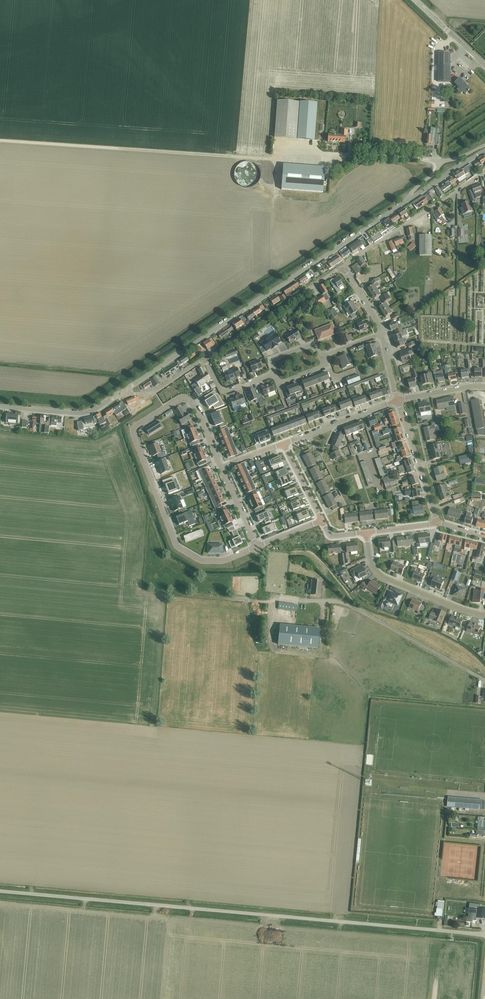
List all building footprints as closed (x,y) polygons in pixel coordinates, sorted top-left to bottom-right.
[(450,66),(450,53),(445,53),(438,53),(438,66),(438,82),(450,82),(450,81),(450,72),(450,66)] [(461,94),(463,92),(466,94),(471,89),(460,78),(455,84),(459,88),(456,90),(461,94)] [(299,104),(277,102),(274,137),(296,139),(299,104)] [(299,118),(297,138),(298,138),(299,138),(310,139),(314,140),(314,137),(315,126),(317,105),(317,104),(316,104),(309,104),(300,103),(300,107),(299,113),(299,118)] [(339,136),(328,135),(328,142),(345,143),(345,136),(347,136),(348,130),(346,130),(346,128),(342,128),(342,130),(340,129),(339,136)] [(437,137),(438,129),(431,128),(431,136),(428,136),(427,144),(431,144),(432,143),(433,144),(433,143),(437,144),(437,137)] [(260,177),(261,175),(260,173),(260,172),(260,170),(259,169),(258,167),(257,166),(256,165),(255,164),(253,163),(252,163),(250,162),(249,162),(247,162),(245,162),(244,162),(242,163),(241,164),(239,165),(238,166),(237,167),(236,168),(235,170),(235,171),(234,173),(234,174),(234,176),(234,177),(235,179),(235,181),(236,182),(237,183),(238,185),(239,186),(241,186),(242,187),(244,188),(245,188),(247,188),(249,188),(250,188),(252,187),(253,187),(255,186),(256,185),(257,184),(258,183),(259,181),(260,180),(260,178),(260,177)] [(465,168),(454,175),(455,177),(456,179),(458,181),(460,179),(468,174),(468,172),(473,168),(471,164),(465,168)] [(282,183),(281,190),(292,190),(311,192),(323,193),(324,178),(325,168),(309,167),(283,165),(282,183)] [(458,181),(455,177),(454,177),(453,176),(450,178),(451,179),(449,181),(452,185),(458,181)] [(452,185),(449,181),(444,184),(443,183),(440,184),(441,186),(440,186),(443,191),(452,185)] [(480,184),(472,187),(477,199),(482,197),(481,194),(483,193),(483,191),(480,184)] [(435,189),(441,198),(445,195),(439,187),(435,189)] [(431,200),(432,202),(436,200),(431,193),(430,194),(429,192),(426,194),(427,194),(431,200)] [(431,200),(427,194),(424,196),(423,196),(413,203),(417,210),(428,202),(431,200)] [(464,210),(462,211),(463,215),(465,214),(466,214),(473,212),(470,202),(462,205),(464,210)] [(405,215),(408,220),(411,217),(405,209),(399,213),(402,217),(405,215)] [(437,214),(434,216),(436,220),(439,218),(443,223),(444,225),(446,223),(445,222),(442,217),(445,215),(441,209),(435,212),(437,214)] [(396,213),(390,218),(393,223),(400,219),(396,213)] [(393,223),(390,218),(383,222),(387,227),(393,223)] [(371,238),(374,243),(383,237),(380,233),(371,238)] [(420,256),(432,256),(432,236),(420,236),(420,256)] [(402,238),(394,241),(396,246),(398,249),(402,248),(400,244),(404,243),(402,238)] [(354,244),(349,247),(352,252),(358,248),(360,247),(363,245),(362,244),(359,240),(359,241),(358,240),(356,241),(353,243),(354,244)] [(391,253),(391,252),(387,241),(382,243),(385,252),(384,252),(385,255),(391,253)] [(411,251),(416,246),(413,243),(408,248),(411,251)] [(341,250),(339,252),(340,253),(340,254),(341,256),(343,258),(350,253),(349,251),(347,249),(346,248),(346,247),(341,250)] [(328,262),(327,263),(331,268),(337,265),(343,260),(338,253),(333,256),(335,258),(333,259),(328,262)] [(356,265),(352,268),(357,275),(363,270),(368,267),(366,264),(362,258),(357,262),(358,263),(356,265)] [(308,274),(306,276),(306,275),(299,280),(299,281),(298,282),(300,285),(308,279),(310,278),(308,274)] [(330,281),(338,294),(341,291),(339,288),(344,285),(338,277),(333,280),(333,279),(330,281)] [(372,294),(378,290),(376,287),(379,285),(377,282),(380,281),(378,278),(371,282),(373,285),(374,284),(375,285),(368,289),(372,294)] [(296,282),(283,290),(288,298),(293,295),(291,291),(299,286),(296,282)] [(324,285),(319,288),(323,295),(316,299),(320,305),(329,299),(326,293),(328,292),(324,285)] [(381,296),(378,290),(372,294),(375,300),(381,296)] [(277,295),(270,300),(274,305),(280,300),(277,295)] [(352,301),(343,307),(347,313),(348,313),(350,316),(352,318),(356,316),(354,313),(358,311),(354,306),(355,305),(352,301)] [(386,303),(379,308),(383,313),(390,309),(386,303)] [(262,305),(252,312),(255,316),(265,309),(262,305)] [(390,309),(383,313),(386,318),(393,313),(390,309)] [(255,316),(252,312),(246,315),(249,320),(255,316)] [(240,326),(243,324),(239,319),(233,324),(236,329),(238,331),(241,329),(240,326)] [(360,331),(367,328),(364,322),(361,323),(360,322),(357,324),(354,325),(355,328),(358,327),(360,331)] [(390,325),(389,325),(391,331),(392,331),(395,330),(396,333),(402,330),(401,327),(400,325),(399,325),(398,322),(390,325)] [(316,331),(319,340),(320,340),(322,340),(323,339),(324,338),(336,333),(332,324),(316,331)] [(229,325),(223,329),(217,334),(220,339),(226,334),(233,330),(229,325)] [(348,334),(345,336),(342,329),(340,330),(343,336),(346,343),(350,341),(353,339),(351,334),(348,335),(348,334)] [(397,335),(393,337),(395,342),(403,340),(402,337),(408,335),(406,329),(403,330),(402,330),(396,333),(397,335)] [(297,340),(301,338),(296,330),(285,336),(290,344),(294,341),(297,339),(297,340)] [(276,333),(261,343),(267,351),(271,348),(272,349),(278,345),(277,344),(281,342),(276,333)] [(208,349),(213,346),(213,345),(215,344),(212,338),(209,340),(204,344),(208,349)] [(403,340),(395,342),(397,348),(405,345),(404,342),(407,342),(406,339),(403,340)] [(366,347),(370,358),(377,355),(375,348),(374,344),(366,347)] [(190,360),(200,352),(198,348),(188,356),(190,360)] [(410,355),(413,354),(411,348),(400,352),(402,355),(401,355),(403,362),(411,359),(410,355)] [(338,357),(343,369),(347,367),(346,366),(353,364),(350,357),(347,358),(345,354),(338,357)] [(180,366),(189,361),(186,356),(177,362),(180,366)] [(259,360),(249,364),(253,373),(256,371),(256,370),(262,368),(259,360)] [(399,364),(400,371),(408,369),(406,362),(399,364)] [(176,363),(163,372),(167,377),(172,373),(175,371),(179,368),(176,363)] [(198,370),(201,375),(201,376),(195,380),(198,384),(199,387),(211,379),(207,373),(206,374),(205,373),(202,367),(198,370)] [(237,377),(240,376),(237,367),(233,369),(234,370),(230,372),(230,371),(224,374),(227,382),(233,380),(234,380),(237,379),(237,377)] [(449,381),(456,379),(455,373),(450,374),(449,368),(444,369),(446,375),(448,375),(449,381)] [(436,369),(433,370),(434,375),(437,374),(438,383),(445,381),(443,371),(437,372),(436,369)] [(327,373),(321,375),(324,382),(330,379),(327,373)] [(423,385),(434,383),(432,373),(425,375),(425,376),(421,377),(423,385)] [(324,382),(321,375),(315,377),(317,384),(324,382)] [(150,380),(154,387),(159,383),(155,376),(154,377),(150,380)] [(317,384),(315,377),(308,380),(311,387),(317,384)] [(408,381),(410,389),(417,387),(415,379),(408,381)] [(152,384),(150,382),(149,380),(140,386),(143,390),(152,384)] [(311,387),(308,380),(302,382),(305,389),(311,387)] [(261,387),(265,396),(268,395),(267,393),(275,391),(272,384),(265,387),(264,386),(261,387)] [(292,386),(295,394),(298,392),(299,395),(304,393),(301,386),(298,387),(297,384),(292,386)] [(288,391),(285,392),(288,399),(296,396),(295,394),(292,386),(287,388),(288,391)] [(198,387),(194,390),(198,396),(202,393),(198,387)] [(386,388),(375,392),(377,399),(388,395),(386,388)] [(260,407),(264,405),(264,404),(262,400),(260,394),(256,395),(254,390),(247,392),(251,402),(255,400),(256,403),(258,402),(260,407)] [(210,394),(205,397),(206,400),(207,401),(205,402),(206,404),(207,405),(207,406),(208,406),(208,407),(207,407),(208,407),(209,408),(213,406),(214,406),(215,408),(214,409),(215,409),(219,407),(224,405),(223,405),(223,403),(221,400),(219,401),(218,402),(215,396),(216,395),(215,393),(214,391),(210,394)] [(375,392),(366,396),(369,402),(377,399),(375,392)] [(242,409),(240,405),(245,403),(242,394),(238,396),(238,397),(230,400),(234,412),(242,409)] [(136,396),(126,400),(128,405),(129,404),(139,400),(138,397),(136,397),(136,396)] [(357,396),(351,398),(353,401),(355,407),(361,405),(358,399),(357,396)] [(369,402),(366,396),(358,399),(361,405),(369,402)] [(438,409),(455,406),(453,397),(437,401),(438,409)] [(344,402),(347,408),(352,406),(350,400),(344,402)] [(484,416),(484,414),(484,410),(483,409),(482,401),(480,401),(479,400),(472,401),(477,435),(484,436),(484,416)] [(119,403),(111,408),(114,412),(116,415),(126,409),(122,402),(119,404),(119,403)] [(344,402),(336,405),(339,411),(347,408),(344,402)] [(421,413),(428,412),(429,415),(432,414),(431,411),(432,411),(430,403),(422,404),(422,403),(419,404),(421,413)] [(336,405),(328,408),(330,415),(339,411),(336,405)] [(114,412),(111,408),(105,412),(106,413),(102,416),(108,427),(112,424),(108,416),(114,412)] [(184,414),(180,408),(175,411),(179,418),(178,418),(182,425),(191,419),(187,413),(184,414)] [(330,415),(328,408),(320,411),(322,418),(330,415)] [(390,420),(397,418),(395,412),(393,413),(392,410),(387,411),(390,420)] [(320,411),(311,414),(314,421),(322,418),(320,411)] [(211,415),(213,418),(212,418),(215,425),(216,426),(217,426),(219,425),(219,426),(220,428),(221,428),(223,427),(226,426),(226,425),(225,422),(223,423),(220,417),(219,412),(218,412),(215,413),(213,414),(212,415),(211,415)] [(95,416),(93,417),(94,424),(98,423),(100,426),(101,428),(107,425),(106,423),(103,417),(102,418),(100,413),(95,416)] [(7,414),(6,423),(9,423),(9,424),(16,425),(16,424),(20,424),(21,416),(12,415),(7,414)] [(314,421),(311,414),(306,416),(308,423),(314,421)] [(41,421),(41,425),(46,425),(45,432),(49,432),(49,434),(50,426),(51,417),(41,416),(41,418),(41,421)] [(41,425),(41,421),(40,421),(40,417),(33,417),(33,421),(31,421),(30,429),(33,429),(34,425),(41,425)] [(61,420),(62,418),(62,417),(61,417),(56,417),(52,417),(52,420),(51,423),(51,425),(51,426),(57,427),(57,425),(57,423),(59,424),(61,424),(61,420)] [(79,422),(77,422),(78,426),(79,431),(82,430),(84,430),(84,429),(86,429),(86,428),(87,428),(93,427),(94,427),(95,426),(94,424),(93,417),(90,417),(85,418),(84,419),(84,420),(85,422),(84,422),(82,422),(82,421),(79,422)] [(298,419),(301,426),(307,423),(304,417),(298,419)] [(376,420),(375,417),(374,417),(371,418),(367,419),(369,423),(370,426),(377,424),(376,420)] [(399,424),(397,418),(387,421),(384,422),(385,425),(389,423),(390,427),(399,424)] [(435,425),(441,424),(440,420),(432,422),(432,426),(431,426),(424,428),(427,441),(434,440),(433,433),(436,432),(435,425)] [(158,421),(145,429),(146,431),(147,432),(149,435),(153,432),(162,427),(160,424),(158,421)] [(362,422),(355,424),(358,431),(364,429),(362,422)] [(355,424),(349,427),(352,434),(358,431),(355,424)] [(282,425),(277,428),(279,434),(285,432),(282,425)] [(184,430),(181,431),(184,439),(188,438),(197,434),(195,428),(194,429),(192,426),(184,429),(184,430)] [(352,434),(349,427),(343,429),(344,430),(346,435),(346,436),(352,434)] [(220,438),(230,435),(227,428),(217,431),(220,438)] [(279,434),(277,428),(271,430),(273,436),(279,434)] [(394,437),(402,434),(400,428),(394,430),(393,428),(382,432),(383,435),(391,432),(392,434),(393,434),(394,437)] [(346,435),(344,430),(341,431),(340,433),(339,433),(339,434),(336,433),(334,439),(341,442),(344,435),(346,435)] [(260,444),(270,440),(268,433),(257,437),(254,438),(256,444),(259,442),(260,444)] [(199,440),(197,434),(188,438),(191,447),(199,444),(198,441),(199,440)] [(404,440),(402,434),(394,437),(396,443),(404,440)] [(232,441),(230,435),(220,438),(222,445),(232,441)] [(341,442),(334,439),(331,445),(333,446),(333,447),(333,448),(332,449),(334,453),(339,451),(338,449),(341,442)] [(232,441),(222,445),(225,452),(235,448),(232,441)] [(166,456),(164,452),(161,453),(159,447),(158,443),(157,443),(152,445),(149,446),(149,447),(151,451),(153,456),(154,456),(156,455),(157,455),(158,459),(166,456)] [(401,452),(407,450),(405,444),(399,446),(401,452)] [(442,449),(441,444),(430,446),(433,460),(442,458),(443,461),(450,459),(449,456),(444,457),(442,449)] [(195,458),(205,454),(202,448),(201,448),(200,445),(192,449),(195,458)] [(238,455),(235,448),(225,452),(228,459),(238,455)] [(306,462),(313,458),(309,450),(304,452),(306,455),(303,456),(306,462)] [(397,460),(395,460),(396,462),(397,462),(401,461),(403,460),(403,458),(409,456),(407,450),(401,452),(402,455),(399,456),(399,458),(397,459),(396,459),(397,460)] [(339,451),(334,453),(331,454),(333,460),(336,459),(336,460),(342,458),(339,451)] [(207,460),(205,454),(195,458),(199,466),(207,463),(206,460),(207,460)] [(472,455),(467,456),(459,458),(461,465),(469,463),(473,462),(472,455)] [(273,459),(269,461),(270,464),(271,468),(272,468),(273,470),(273,471),(275,470),(279,469),(279,467),(278,465),(281,464),(283,463),(281,460),(280,458),(280,457),(273,459)] [(317,465),(313,458),(306,462),(308,468),(311,466),(312,467),(317,465)] [(168,466),(165,459),(159,461),(155,463),(156,465),(157,467),(157,466),(158,466),(160,470),(161,474),(166,473),(170,471),(168,466)] [(399,470),(413,465),(411,460),(404,462),(405,465),(398,467),(399,470)] [(237,474),(247,470),(244,463),(234,467),(237,474)] [(317,465),(312,467),(312,468),(310,470),(312,475),(320,472),(317,465)] [(415,472),(413,465),(399,470),(400,473),(407,471),(408,474),(415,472)] [(442,467),(435,470),(436,474),(438,481),(446,478),(446,477),(447,477),(446,473),(444,473),(442,467)] [(198,471),(196,472),(197,475),(197,476),(197,477),(198,478),(199,480),(196,481),(196,483),(198,482),(200,481),(202,480),(212,476),(209,469),(206,471),(204,468),(198,471)] [(288,475),(287,472),(286,469),(276,473),(278,480),(289,475),(288,475)] [(250,476),(247,470),(237,474),(240,481),(250,476)] [(324,478),(320,472),(312,475),(316,481),(318,480),(319,481),(324,478)] [(289,475),(278,480),(279,480),(281,483),(282,486),(287,484),(292,482),(291,480),(289,475)] [(212,476),(202,480),(205,487),(215,482),(212,476)] [(250,476),(240,481),(243,487),(253,483),(250,476)] [(178,491),(173,477),(163,480),(169,495),(178,491)] [(389,479),(383,481),(386,490),(392,488),(391,485),(397,483),(395,477),(389,479)] [(412,486),(419,483),(416,477),(402,482),(403,485),(411,482),(412,486)] [(324,478),(319,481),(319,482),(317,483),(319,489),(327,485),(324,478)] [(218,489),(215,482),(205,487),(208,493),(218,489)] [(256,489),(253,483),(243,487),(246,494),(256,489)] [(440,494),(449,491),(447,484),(438,487),(440,494)] [(331,492),(327,485),(319,489),(322,495),(325,493),(326,494),(331,492)] [(284,488),(285,492),(287,499),(296,495),(298,494),(297,491),(296,489),(296,488),(296,487),(295,488),(294,488),(293,488),(292,489),(291,489),(290,488),(290,486),(284,488)] [(221,496),(218,489),(208,493),(211,500),(221,496)] [(413,498),(420,497),(419,491),(413,491),(412,489),(409,489),(405,490),(405,495),(413,494),(413,498)] [(450,495),(449,491),(440,494),(443,501),(452,498),(450,495)] [(256,492),(248,495),(249,498),(248,499),(251,504),(260,500),(262,499),(259,492),(256,493),(256,492)] [(331,492),(326,494),(327,496),(324,497),(326,503),(334,499),(331,492)] [(179,496),(170,500),(171,503),(171,504),(172,507),(173,507),(174,511),(178,510),(179,510),(183,508),(180,501),(181,500),(179,496)] [(224,502),(221,496),(211,500),(216,510),(222,507),(221,504),(224,502)] [(293,499),(289,500),(291,503),(290,504),(293,510),(304,506),(303,502),(302,501),(301,499),(300,500),(299,500),(297,501),(296,499),(296,497),(293,499)] [(334,499),(326,503),(329,508),(331,507),(333,510),(338,507),(334,499)] [(264,509),(260,500),(251,504),(253,510),(254,510),(256,513),(264,509)] [(414,515),(422,514),(421,508),(418,508),(417,501),(412,502),(414,515)] [(221,520),(230,516),(228,510),(227,511),(225,508),(217,511),(221,520)] [(343,508),(340,510),(340,512),(340,514),(341,517),(341,521),(345,520),(345,523),(352,523),(351,514),(344,514),(344,513),(343,508)] [(450,508),(448,515),(460,519),(462,511),(450,508)] [(302,509),(295,512),(297,515),(296,515),(299,522),(310,517),(309,514),(308,512),(307,511),(306,511),(305,512),(304,512),(303,512),(302,511),(302,509)] [(387,509),(381,510),(382,519),(388,518),(388,515),(391,514),(390,509),(387,510),(387,509)] [(375,511),(373,511),(374,517),(375,516),(376,520),(382,519),(381,510),(375,511)] [(184,513),(184,514),(179,516),(177,517),(176,517),(176,518),(178,521),(179,521),(180,524),(180,525),(183,524),(184,523),(187,522),(188,524),(189,526),(195,524),(194,522),(193,520),(194,519),(191,511),(184,513)] [(256,516),(256,517),(258,520),(259,523),(260,523),(264,521),(265,524),(269,523),(270,522),(271,522),(270,520),(269,519),(270,518),(267,512),(256,516)] [(359,513),(358,513),(359,518),(360,518),(360,521),(367,521),(366,512),(359,513)] [(357,513),(351,514),(352,523),(358,522),(358,519),(359,518),(358,513),(357,513)] [(472,525),(473,519),(470,518),(471,514),(468,513),(465,523),(472,525)] [(230,516),(221,520),(225,529),(233,525),(232,522),(233,522),(230,516)] [(263,528),(262,529),(263,532),(264,533),(265,535),(266,535),(267,535),(267,534),(270,533),(272,532),(272,533),(273,535),(273,536),(276,534),(276,533),(275,531),(276,530),(274,528),(273,524),(270,525),(269,526),(265,527),(263,528)] [(238,535),(237,533),(236,530),(236,529),(236,530),(235,530),(234,527),(235,526),(234,526),(227,529),(228,529),(228,530),(230,533),(230,532),(231,532),(232,532),(233,533),(235,539),(234,540),(232,540),(229,542),(229,543),(230,546),(232,549),(235,547),(243,544),(242,541),(241,541),(240,540),(238,535)] [(204,536),(203,532),(202,530),(184,537),(185,539),(186,543),(188,542),(194,539),(204,536)] [(419,536),(420,543),(431,542),(430,534),(419,536)] [(435,540),(434,544),(434,546),(440,547),(441,542),(446,543),(447,536),(441,535),(441,538),(439,537),(438,541),(435,540)] [(398,546),(414,545),(413,536),(397,538),(398,546)] [(390,539),(379,541),(380,548),(385,548),(385,550),(388,550),(388,547),(391,547),(390,539)] [(346,544),(347,552),(358,551),(357,543),(346,544)] [(478,553),(477,557),(477,558),(482,559),(484,552),(484,545),(483,544),(481,551),(479,551),(478,553)] [(208,545),(208,553),(223,553),(223,545),(208,545)] [(328,554),(340,553),(339,545),(328,546),(328,554)] [(392,562),(390,566),(392,566),(391,570),(398,573),(398,574),(401,575),(405,566),(394,562),(392,562)] [(361,565),(351,570),(355,577),(358,576),(359,579),(367,575),(363,568),(361,565)] [(343,573),(347,572),(345,567),(337,571),(340,577),(344,575),(343,573)] [(425,575),(416,571),(417,568),(412,567),(411,571),(414,573),(412,578),(419,581),(418,581),(422,583),(425,575)] [(460,573),(455,571),(451,580),(457,582),(459,577),(460,573)] [(432,573),(429,580),(432,582),(431,586),(437,588),(436,589),(440,590),(444,582),(439,580),(437,578),(438,575),(432,573)] [(364,582),(360,585),(362,589),(365,590),(366,588),(375,594),(380,586),(371,580),(368,586),(366,585),(364,582)] [(307,588),(311,589),(310,595),(321,596),(322,581),(312,581),(311,585),(308,585),(307,588)] [(456,585),(453,596),(458,597),(463,598),(464,595),(465,595),(466,590),(462,588),(456,585)] [(473,603),(480,603),(481,599),(484,600),(484,590),(482,589),(481,592),(478,592),(478,591),(474,590),(473,603)] [(381,602),(379,608),(382,609),(384,606),(388,607),(389,604),(390,602),(391,604),(392,605),(394,604),(398,606),(399,604),(402,595),(399,594),(398,595),(390,592),(387,599),(383,597),(381,601),(381,602)] [(418,602),(412,600),(409,608),(418,611),(417,614),(421,615),(424,608),(421,606),(422,603),(419,602),(418,602)] [(296,612),(297,605),(279,603),(278,609),(296,612)] [(432,613),(429,619),(441,624),(446,613),(438,610),(436,615),(432,613)] [(452,616),(449,624),(460,628),(463,621),(456,618),(456,617),(452,616)] [(478,635),(481,636),(483,631),(480,629),(481,627),(474,624),(474,623),(471,622),(467,631),(470,633),(470,632),(478,635)] [(318,648),(320,628),(280,625),(278,645),(318,648)] [(484,690),(483,697),(481,697),(481,696),(477,696),(476,703),(480,703),(480,701),(483,701),(483,702),(484,702),(484,690)] [(447,807),(451,807),(466,808),(465,810),(469,811),(469,809),(479,809),(484,810),(484,809),(484,801),(452,798),(451,798),(448,798),(447,807)] [(466,922),(467,922),(473,922),(473,921),(477,921),(477,918),(484,919),(484,909),(481,908),(481,904),(474,904),(470,903),(470,907),(469,917),(467,917),(466,922)] [(435,913),(435,916),(442,917),(443,909),(437,909),(436,913),(435,913)] [(462,992),(464,977),(456,976),(456,972),(451,972),(450,976),(449,976),(448,984),(452,985),(452,991),(462,992)]
